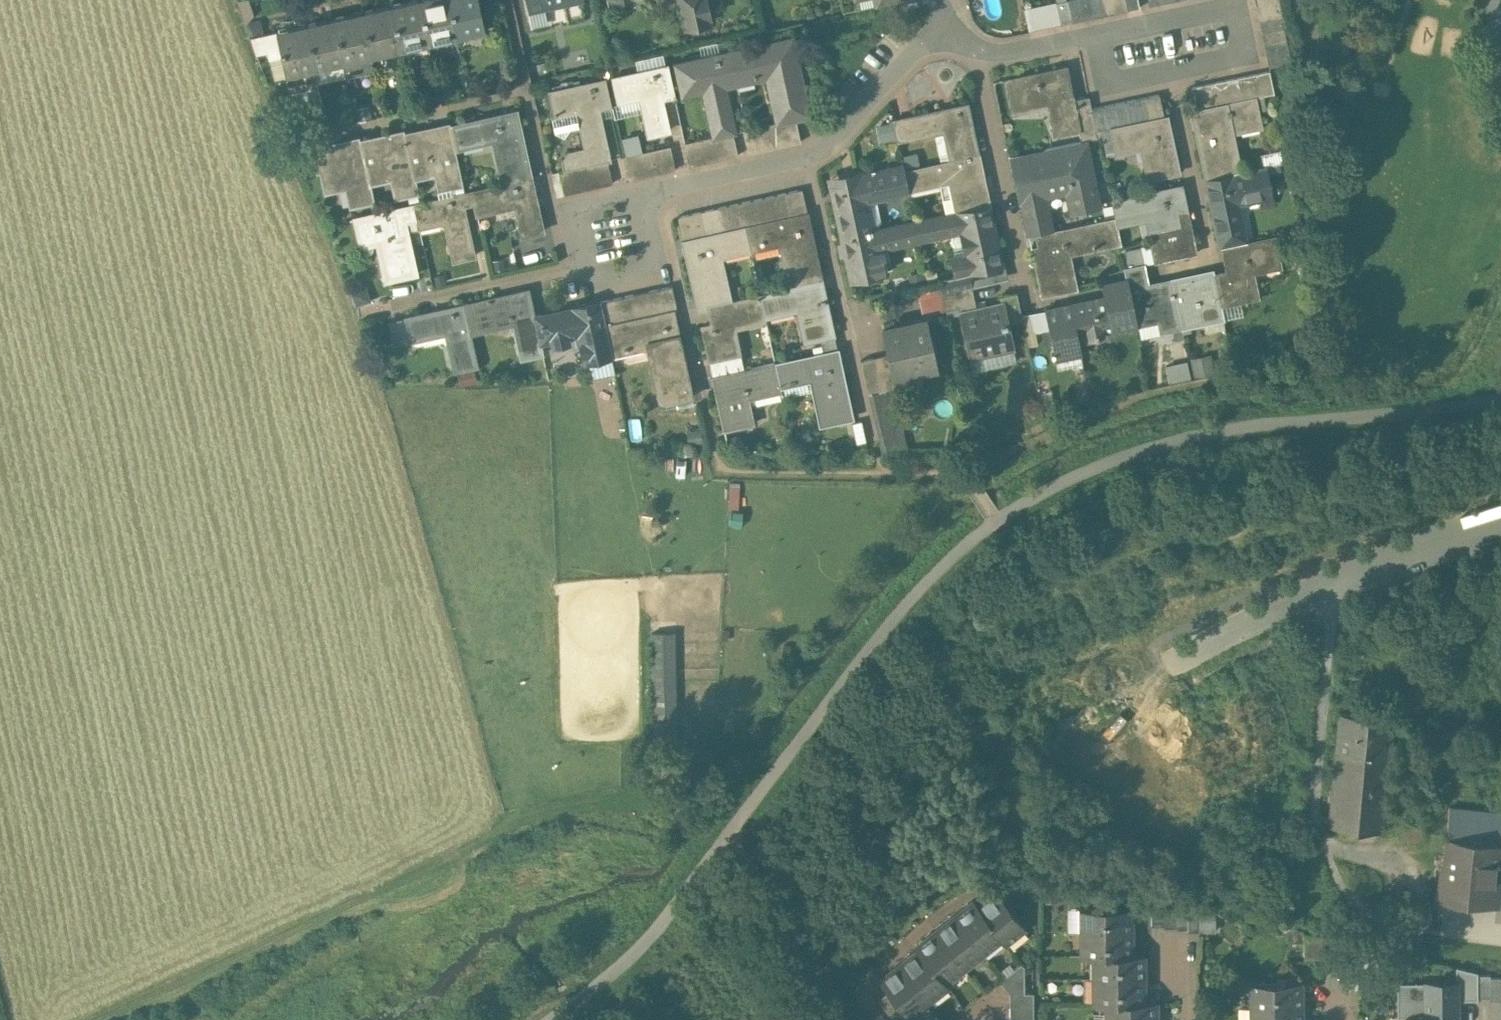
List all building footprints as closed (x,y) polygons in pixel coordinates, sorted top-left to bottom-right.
[(389,5),(399,49),(428,43),(418,0),(413,0),(389,5)] [(428,43),(456,36),(448,0),(418,0),(428,43)] [(456,36),(485,29),(479,0),(448,0),(456,36)] [(530,9),(573,0),(528,0),(530,9)] [(683,29),(707,24),(702,0),(677,0),(683,29)] [(1058,2),(1062,24),(1140,7),(1138,0),(1066,0),(1058,2)] [(389,5),(361,12),(370,56),(399,49),(389,5)] [(361,12),(333,18),(343,62),(370,56),(361,12)] [(333,18),(305,25),(315,69),(343,62),(333,18)] [(305,25),(275,31),(285,76),(315,69),(305,25)] [(1284,28),(1262,32),(1264,45),(1286,40),(1284,28)] [(791,36),(729,50),(735,75),(764,69),(776,122),(796,117),(809,114),(791,36)] [(1286,40),(1264,45),(1267,56),(1289,51),(1286,40)] [(729,50),(673,63),(677,83),(699,78),(708,120),(731,115),(723,80),(735,77),(735,75),(729,50)] [(1289,51),(1267,56),(1269,67),(1291,63),(1289,51)] [(666,64),(612,76),(616,97),(637,92),(647,134),(667,129),(659,94),(672,91),(666,64)] [(1067,68),(1005,80),(1012,114),(1052,106),(1058,134),(1079,130),(1067,68)] [(315,69),(285,76),(289,92),(318,86),(315,69)] [(1270,70),(1258,73),(1263,95),(1274,93),(1270,70)] [(1258,73),(1247,75),(1251,97),(1256,96),(1263,95),(1258,73)] [(1247,75),(1236,77),(1240,100),(1251,97),(1247,75)] [(1236,77),(1224,80),(1229,102),(1240,100),(1236,77)] [(604,78),(549,90),(554,111),(574,106),(578,125),(583,147),(584,148),(606,143),(598,107),(610,104),(604,78)] [(1224,80),(1213,82),(1217,105),(1229,102),(1224,80)] [(1213,82),(1201,85),(1206,107),(1217,105),(1213,82)] [(1201,85),(1190,87),(1195,109),(1206,107),(1201,85)] [(1159,94),(1149,96),(1154,118),(1164,116),(1159,94)] [(1149,96),(1138,98),(1143,120),(1154,118),(1149,96)] [(1195,109),(1191,110),(1206,179),(1242,171),(1234,133),(1263,127),(1256,96),(1229,102),(1217,105),(1206,107),(1195,109)] [(1143,120),(1138,98),(1127,101),(1132,123),(1143,120)] [(1132,123),(1127,101),(1115,103),(1120,125),(1132,123)] [(1120,125),(1115,103),(1103,105),(1108,128),(1110,127),(1120,125)] [(968,104),(894,120),(899,141),(946,130),(952,160),(978,154),(968,104)] [(1103,105),(1091,108),(1096,130),(1108,128),(1103,105)] [(574,106),(554,111),(555,116),(551,117),(554,131),(563,136),(568,127),(578,125),(574,106)] [(515,110),(450,125),(456,154),(491,146),(500,184),(530,177),(515,110)] [(1120,125),(1110,127),(1115,151),(1139,146),(1146,180),(1179,173),(1167,115),(1164,116),(1154,118),(1143,120),(1132,123),(1120,125)] [(796,117),(783,120),(788,144),(801,141),(796,117)] [(776,122),(771,123),(777,146),(788,144),(783,120),(776,122)] [(777,146),(771,123),(759,125),(765,149),(777,146)] [(406,134),(405,135),(414,175),(415,175),(437,170),(442,189),(453,187),(463,184),(456,154),(450,125),(406,134)] [(759,125),(747,128),(752,152),(765,149),(759,125)] [(361,141),(360,141),(369,181),(370,181),(393,175),(397,194),(418,189),(415,175),(414,175),(405,135),(406,134),(405,131),(361,141)] [(733,131),(720,134),(725,158),(738,155),(733,131)] [(720,134),(708,137),(713,160),(725,158),(720,134)] [(708,137),(696,139),(702,163),(713,160),(708,137)] [(361,138),(315,148),(319,168),(322,167),(327,188),(348,184),(352,203),(374,198),(370,181),(369,181),(360,141),(361,141),(361,138)] [(696,139),(684,142),(689,166),(702,163),(696,139)] [(1085,140),(1061,145),(1063,157),(1014,168),(1025,222),(1047,217),(1042,193),(1069,187),(1075,212),(1100,207),(1085,140)] [(606,143),(584,148),(583,147),(577,148),(577,149),(568,151),(563,158),(562,159),(564,169),(594,162),(607,159),(608,159),(610,159),(606,143)] [(670,145),(658,148),(663,171),(675,169),(670,145)] [(658,148),(646,151),(652,174),(663,171),(658,148)] [(652,174),(646,151),(635,153),(640,176),(652,174)] [(635,153),(621,156),(626,179),(640,176),(635,153)] [(952,160),(906,171),(910,189),(952,180),(958,210),(989,203),(978,154),(952,160)] [(607,159),(594,162),(599,185),(613,182),(608,159),(607,159)] [(594,162),(582,165),(587,188),(599,185),(594,162)] [(582,165),(570,167),(576,191),(587,188),(582,165)] [(564,169),(558,170),(559,174),(563,193),(576,191),(570,167),(564,169)] [(1242,171),(1206,179),(1220,247),(1222,247),(1247,242),(1238,200),(1270,194),(1264,167),(1242,171)] [(906,171),(830,187),(841,237),(867,231),(861,203),(910,192),(910,189),(906,171)] [(559,174),(551,176),(556,195),(563,193),(559,174)] [(500,184),(472,190),(475,202),(477,211),(513,203),(520,236),(543,230),(530,177),(500,184)] [(463,184),(453,187),(455,194),(464,191),(463,184)] [(1182,184),(1111,199),(1114,216),(1115,221),(1148,215),(1158,260),(1196,252),(1182,184)] [(802,188),(788,191),(793,215),(807,212),(802,188)] [(455,194),(414,203),(417,219),(418,225),(443,219),(452,261),(474,257),(462,206),(475,202),(472,190),(455,194)] [(788,191),(776,194),(781,217),(793,215),(788,191)] [(776,194),(763,196),(768,220),(781,217),(776,194)] [(763,196),(752,199),(757,223),(768,220),(763,196)] [(752,199),(740,201),(745,225),(757,223),(752,199)] [(740,201),(728,204),(733,228),(745,225),(740,201)] [(414,203),(356,216),(363,243),(374,240),(384,282),(416,274),(405,222),(417,219),(414,203)] [(958,210),(917,220),(921,239),(962,230),(967,253),(968,254),(998,247),(989,203),(958,210)] [(728,204),(714,207),(719,231),(733,228),(728,204)] [(714,207),(701,210),(707,234),(719,231),(714,207)] [(701,210),(689,212),(695,236),(707,234),(701,210)] [(689,212),(677,215),(683,239),(695,236),(689,212)] [(757,223),(745,225),(751,252),(779,245),(789,287),(822,280),(807,212),(793,215),(781,217),(768,220),(757,223)] [(1114,216),(1030,234),(1043,295),(1077,288),(1069,250),(1119,240),(1115,221),(1114,216)] [(867,231),(841,237),(851,280),(880,274),(874,250),(921,239),(917,220),(867,231)] [(695,236),(683,239),(697,307),(708,305),(730,300),(720,258),(751,252),(745,225),(733,228),(719,231),(707,234),(695,236)] [(1247,242),(1222,247),(1227,270),(1213,273),(1220,304),(1259,296),(1254,272),(1282,266),(1275,236),(1247,242)] [(998,247),(968,254),(967,253),(950,257),(954,275),(1002,265),(998,247)] [(1212,269),(1148,283),(1143,263),(1125,267),(1127,277),(1136,321),(1157,316),(1160,331),(1181,327),(1180,322),(1201,318),(1201,323),(1223,318),(1220,304),(1213,273),(1212,269)] [(1100,297),(1046,309),(1056,358),(1082,352),(1079,338),(1137,326),(1136,321),(1127,277),(1103,282),(1107,298),(1101,300),(1100,297)] [(789,287),(760,294),(765,314),(797,308),(804,342),(835,335),(822,280),(789,287)] [(357,303),(372,298),(367,281),(351,286),(357,303)] [(988,307),(979,309),(979,307),(977,307),(973,284),(943,290),(947,308),(962,304),(963,310),(962,310),(970,346),(983,344),(984,349),(1011,343),(1004,310),(990,313),(988,307)] [(672,285),(659,288),(664,311),(673,309),(677,308),(672,285)] [(659,288),(647,290),(652,313),(664,311),(659,288)] [(528,290),(469,303),(475,329),(513,321),(521,358),(543,353),(528,290)] [(647,290),(635,293),(640,316),(652,313),(647,290)] [(635,293),(622,296),(627,319),(640,316),(635,293)] [(730,300),(708,305),(712,323),(702,325),(709,360),(740,353),(733,320),(743,318),(744,323),(765,318),(765,314),(760,294),(730,300)] [(622,296),(611,298),(616,321),(627,319),(622,296)] [(611,298),(599,301),(604,324),(616,321),(611,298)] [(599,301),(541,313),(545,335),(581,328),(588,361),(611,356),(610,351),(604,324),(599,301)] [(464,305),(405,318),(410,339),(444,331),(452,364),(476,359),(464,305)] [(616,321),(604,324),(610,351),(646,343),(659,403),(692,396),(673,309),(664,311),(652,313),(640,316),(627,319),(616,321)] [(927,318),(882,328),(887,352),(891,370),(894,369),(915,364),(916,369),(937,364),(927,318)] [(837,349),(775,362),(780,383),(809,376),(819,424),(852,417),(837,349)] [(887,352),(861,358),(868,390),(897,384),(894,369),(891,370),(887,352)] [(1192,357),(1195,376),(1217,371),(1213,353),(1192,357)] [(1171,381),(1194,376),(1190,358),(1167,363),(1171,381)] [(775,362),(713,375),(724,428),(753,422),(746,390),(780,383),(775,362)] [(654,688),(679,687),(677,630),(652,631),(654,688)] [(1382,830),(1392,718),(1339,713),(1329,826),(1382,830)] [(1449,806),(1440,897),(1499,903),(1500,887),(1500,811),(1449,806)] [(1024,927),(995,890),(976,905),(1001,937),(1001,938),(1004,943),(1024,927)] [(1001,937),(976,905),(973,900),(953,916),(982,952),(1001,938),(1001,937)] [(1163,904),(1163,902),(1151,902),(1151,925),(1163,925),(1163,904)] [(1175,904),(1163,904),(1163,925),(1163,927),(1175,927),(1175,905),(1175,904)] [(1187,905),(1175,905),(1175,927),(1175,928),(1187,928),(1187,908),(1187,905)] [(1130,906),(1082,907),(1082,931),(1131,930),(1130,906)] [(1199,931),(1198,908),(1187,908),(1187,928),(1187,931),(1199,931)] [(982,952),(953,916),(934,930),(963,967),(982,952)] [(963,967),(934,930),(915,946),(917,949),(918,949),(945,982),(963,967)] [(1131,930),(1082,931),(1083,955),(1095,955),(1131,954),(1131,930)] [(1357,943),(1345,943),(1345,962),(1345,966),(1357,966),(1357,943)] [(945,982),(918,949),(917,949),(899,964),(928,1001),(948,985),(945,982)] [(1131,954),(1095,955),(1095,978),(1143,978),(1143,954),(1131,954)] [(1020,963),(999,980),(1009,992),(1024,992),(1024,966),(1020,963)] [(928,1001),(899,964),(880,979),(888,990),(909,1016),(910,1015),(928,1001)] [(1491,975),(1479,975),(1479,997),(1491,997),(1491,977),(1491,975)] [(1491,977),(1491,997),(1491,999),(1500,1000),(1500,977),(1491,977)] [(1143,978),(1095,978),(1095,1002),(1102,1002),(1107,1002),(1143,1001),(1143,978)] [(1252,1007),(1301,1006),(1300,981),(1298,981),(1261,981),(1252,981),(1252,1007)] [(888,990),(877,998),(895,1019),(908,1019),(911,1017),(910,1015),(909,1016),(888,990)] [(1410,990),(1410,1016),(1459,1016),(1459,991),(1410,990)] [(1024,992),(1009,992),(1009,1005),(1033,1005),(1033,992),(1024,992)] [(1107,1002),(1107,1019),(1155,1019),(1155,1001),(1143,1001),(1107,1002)] [(1033,1005),(1009,1005),(1009,1016),(1033,1016),(1033,1005)] [(1252,1007),(1252,1019),(1301,1019),(1301,1006),(1252,1007)]
